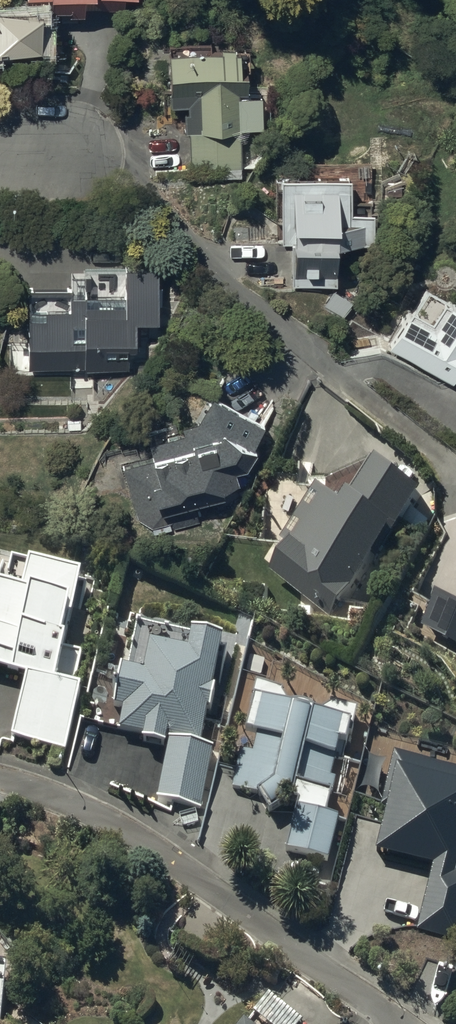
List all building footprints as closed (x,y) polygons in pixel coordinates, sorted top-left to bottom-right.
[(40,28),(40,1),(70,1),(70,10),(84,10),(84,5),(137,4),(137,0),(0,0),(0,28),(40,28)] [(211,31),(169,32),(169,42),(170,42),(171,84),(169,84),(169,97),(188,96),(188,106),(185,106),(185,125),(190,125),(191,166),(241,165),(239,81),(248,81),(247,52),(240,52),(240,34),(236,34),(236,31),(221,32),(221,36),(211,36),(211,31)] [(282,167),(283,222),(295,222),(295,273),(292,273),(292,283),(337,282),(336,237),(373,236),(372,204),(351,204),(351,194),(371,194),(370,175),(350,176),(349,164),(311,165),(311,161),(291,161),(291,167),(282,167)] [(86,364),(127,364),(127,341),(131,341),(131,350),(137,350),(137,341),(142,341),(142,332),(148,332),(148,308),(158,308),(158,300),(162,300),(162,279),(158,279),(159,259),(126,259),(126,267),(85,267),(85,271),(72,271),(72,284),(29,284),(29,310),(30,310),(30,337),(41,336),(41,364),(77,364),(77,362),(86,362),(86,364)] [(455,369),(455,289),(453,292),(444,287),(440,294),(425,285),(417,299),(413,297),(388,341),(452,376),(455,369)] [(265,415),(210,388),(199,418),(183,423),(185,429),(176,432),(171,417),(142,425),(147,441),(112,452),(123,489),(129,488),(138,516),(160,509),(166,528),(203,517),(197,496),(230,486),(265,415)] [(427,488),(385,453),(348,501),(323,482),(282,535),(292,543),(272,569),(331,614),(346,595),(344,593),(354,581),(355,582),(427,488)] [(27,671),(11,733),(66,748),(83,682),(73,679),(76,667),(78,668),(83,649),(64,644),(84,569),(29,555),(28,558),(12,554),(10,564),(3,562),(0,573),(0,664),(27,671)] [(189,646),(151,640),(146,670),(120,666),(114,704),(122,706),(118,729),(143,733),(142,737),(167,741),(158,797),(203,805),(213,743),(203,741),(208,707),(210,707),(222,634),(192,629),(189,646)] [(278,687),(257,681),(251,703),(253,704),(247,729),(258,732),(253,753),(241,750),(232,786),(259,791),(269,807),(271,808),(283,800),(296,802),(287,848),(331,857),(339,814),(325,811),(329,786),(334,787),(336,775),(332,774),(339,737),(348,739),(349,731),(351,731),(356,707),(332,702),(318,711),(313,709),(312,709),(312,708),(311,708),(311,707),(310,707),(309,706),(308,706),(308,705),(307,705),(306,704),(305,704),(304,704),(303,703),(302,703),(301,703),(300,703),(299,703),(298,703),(297,703),(296,703),(295,703),(294,703),(293,703),(293,704),(292,704),(278,687)] [(393,751),(388,777),(391,778),(377,849),(432,862),(420,922),(455,929),(455,764),(393,751)] [(302,1022),(268,996),(260,1007),(261,1008),(249,1023),(301,1023),(302,1022)]
